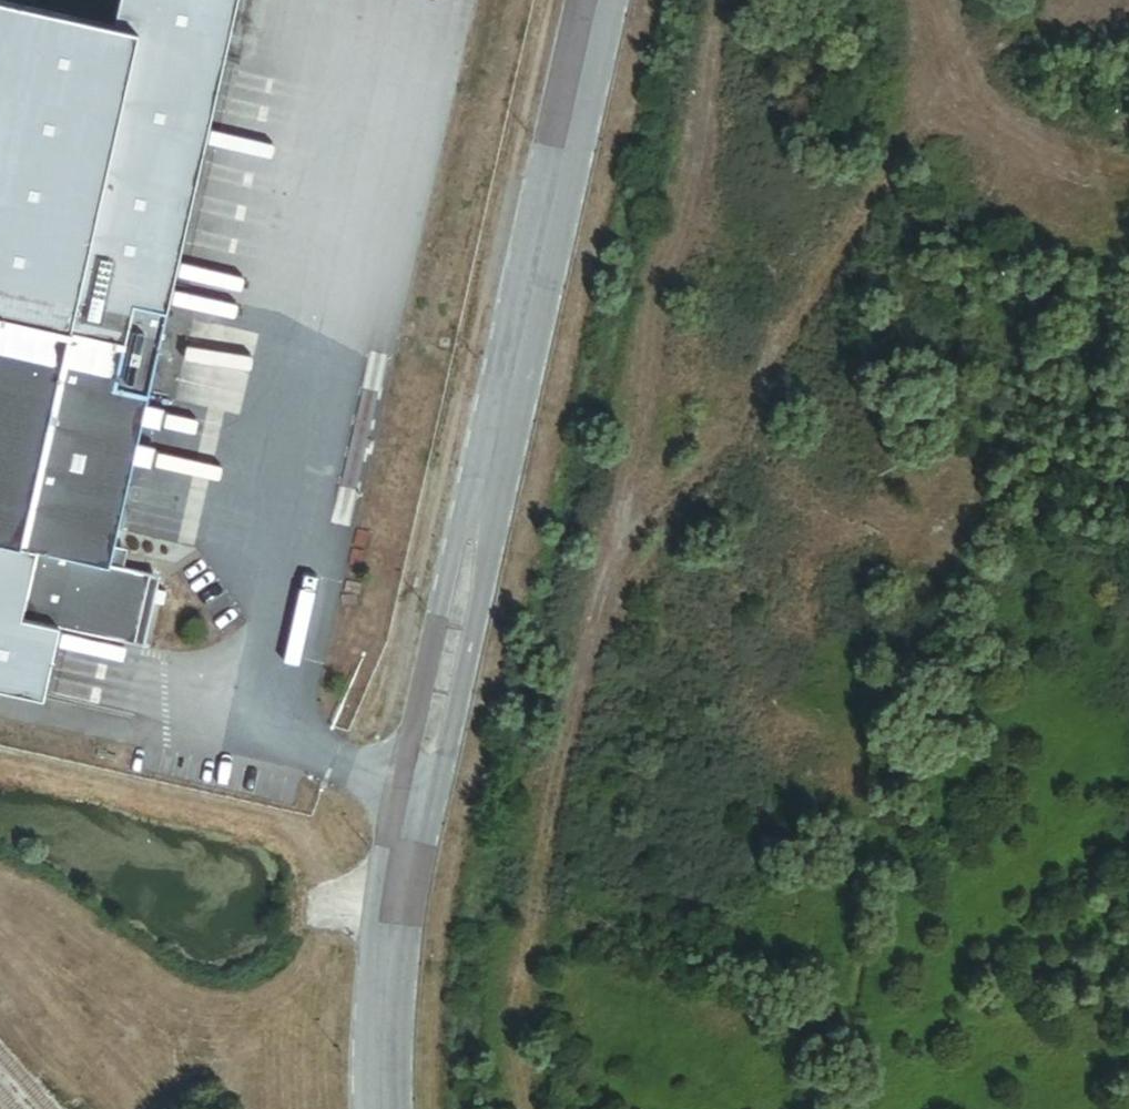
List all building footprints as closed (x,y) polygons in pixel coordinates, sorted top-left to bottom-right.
[(113,32),(140,38),(78,301),(160,320),(234,0),(120,0),(113,32)] [(0,1),(0,329),(68,343),(140,38),(0,1)] [(0,306),(0,522),(43,531),(26,606),(112,625),(127,560),(107,555),(164,320),(134,322),(130,336),(0,306)]
